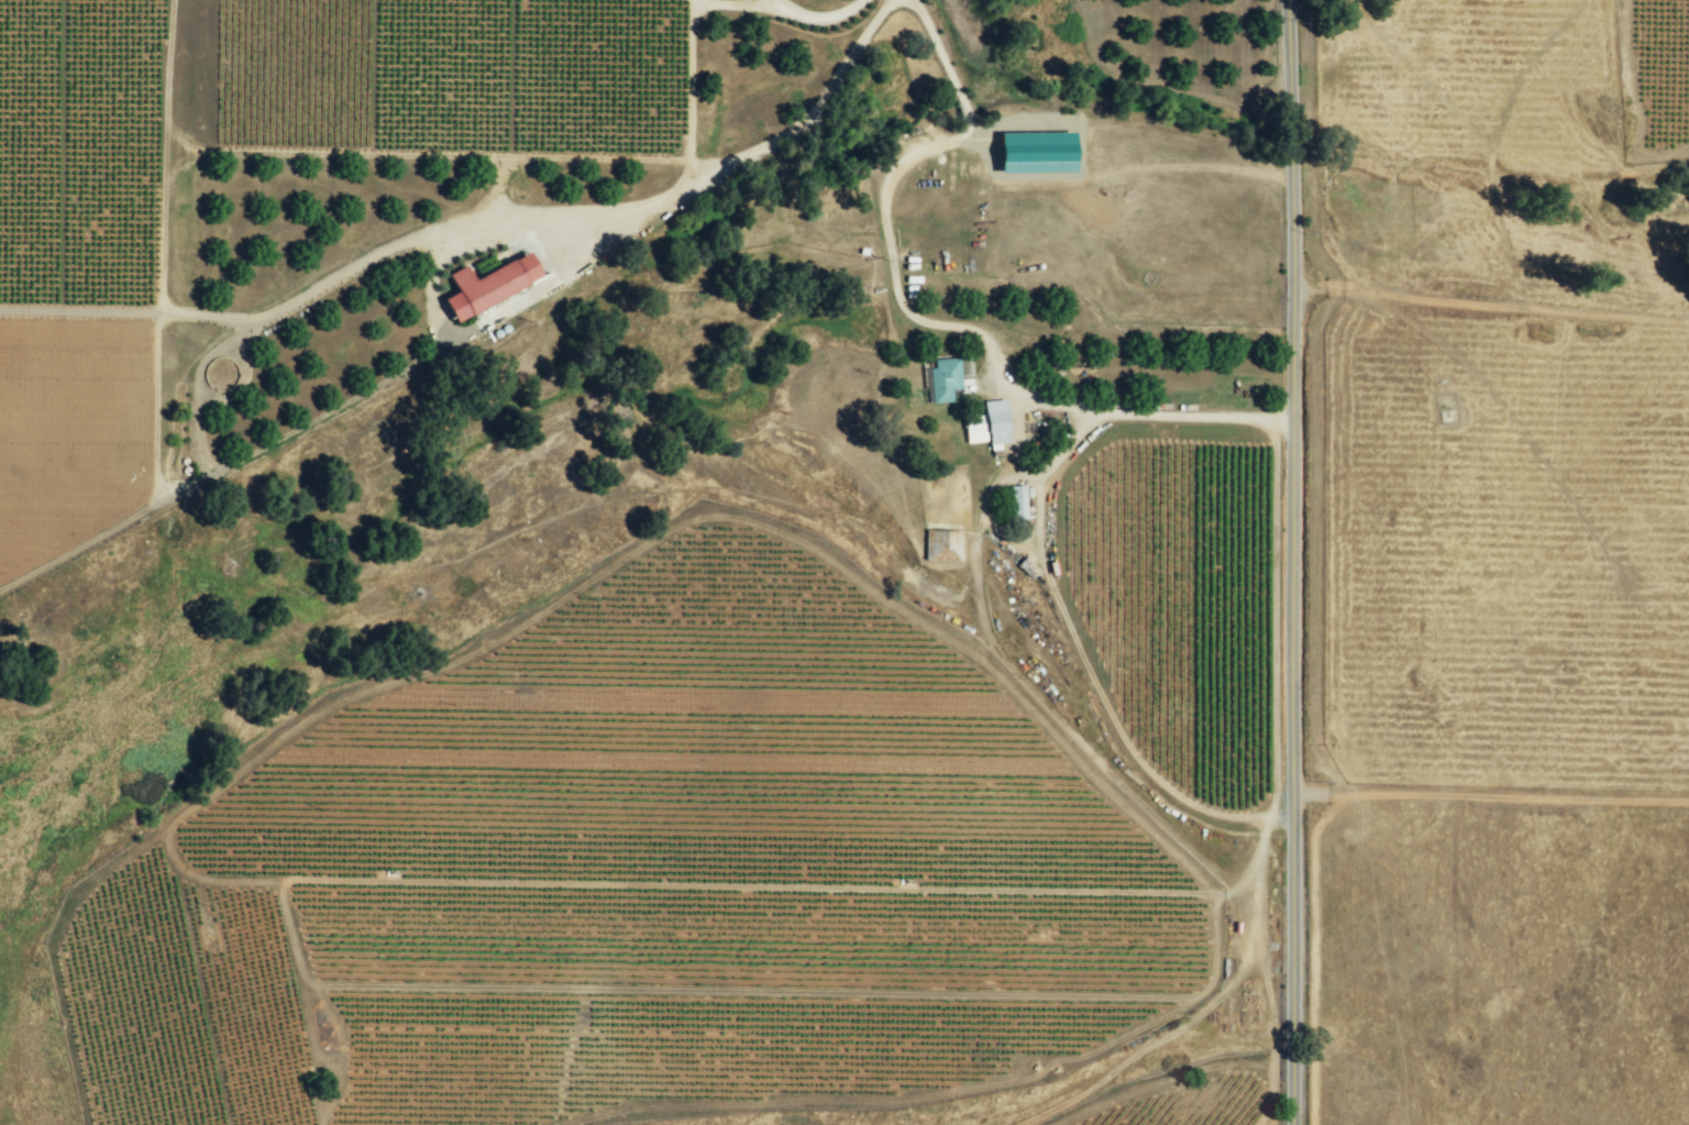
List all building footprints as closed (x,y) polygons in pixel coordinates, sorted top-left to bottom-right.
[(450,323),(539,280),(526,254),(470,280),(464,267),(437,280),(439,285),(447,281),(453,293),(439,300),(450,323)] [(951,403),(950,391),(960,390),(959,378),(970,377),(969,358),(932,360),(932,370),(928,370),(929,404),(951,403)] [(983,419),(963,421),(966,445),(988,442),(989,451),(1000,450),(999,444),(1008,443),(1003,400),(981,402),(983,419)] [(1024,486),(1009,487),(1010,520),(1025,520),(1024,486)] [(960,532),(924,531),(923,562),(960,563),(960,532)]
